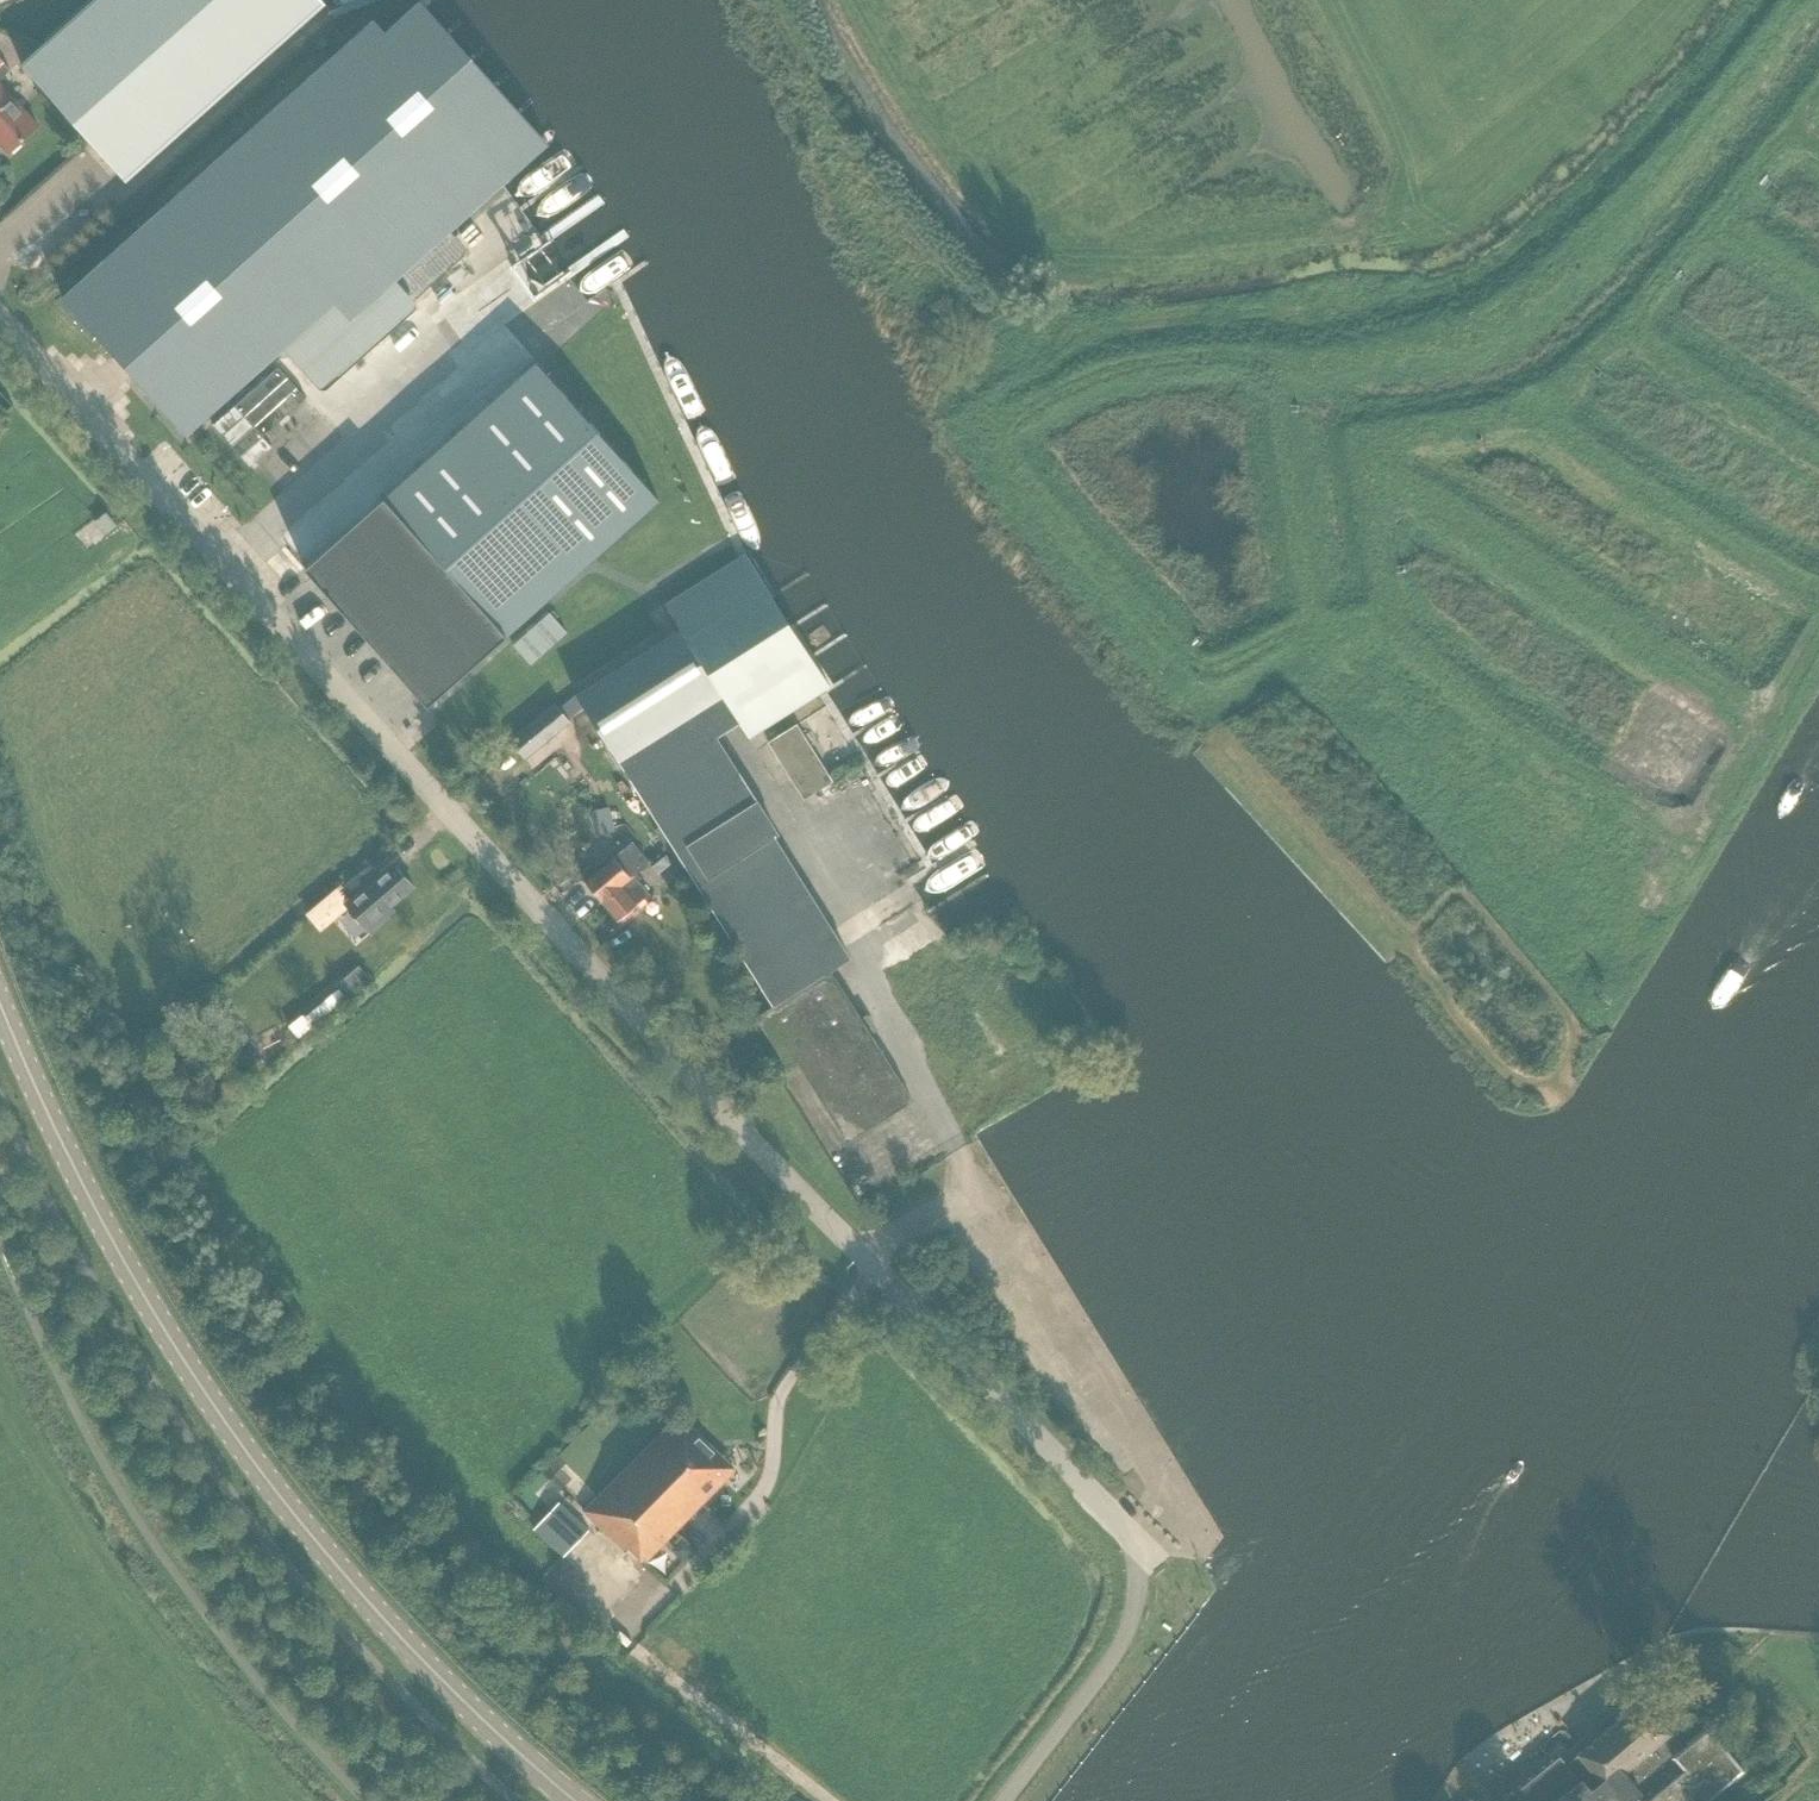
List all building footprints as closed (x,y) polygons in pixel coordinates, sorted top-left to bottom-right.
[(20,63),(125,181),(323,4),(325,3),(322,0),(90,0),(20,63)] [(373,19),(62,297),(185,434),(335,301),(351,318),(502,183),(547,143),(420,0),(419,0),(384,31),(373,19)] [(9,70),(0,60),(0,78),(9,70)] [(8,154),(37,126),(0,86),(0,146),(8,154)] [(488,266),(516,244),(501,225),(473,247),(488,266)] [(535,361),(303,567),(426,705),(658,498),(535,361)] [(278,367),(213,425),(249,467),(271,447),(262,437),(306,398),(278,367)] [(116,526),(108,517),(97,526),(105,535),(116,526)] [(749,736),(828,686),(744,552),(663,603),(680,628),(576,694),(763,990),(746,1001),(786,1066),(796,1060),(846,1141),(911,1100),(830,970),(849,958),(773,837),(777,834),(716,736),(739,722),(749,736)] [(513,644),(531,664),(567,633),(549,612),(513,644)] [(524,760),(570,722),(553,701),(507,739),(524,760)] [(768,742),(803,799),(832,781),(796,725),(768,742)] [(607,809),(597,811),(602,834),(612,832),(607,809)] [(633,874),(633,875),(648,863),(632,842),(585,882),(601,901),(633,874)] [(369,883),(345,904),(373,936),(397,914),(390,906),(413,886),(394,865),(371,885),(369,883)] [(649,894),(633,875),(633,874),(601,901),(617,921),(649,894)] [(345,905),(335,892),(310,914),(320,926),(345,905)] [(992,1054),(964,1010),(971,1006),(934,946),(911,961),(917,971),(892,987),(923,1036),(928,1033),(946,1062),(951,1059),(960,1074),(992,1054)] [(335,985),(338,988),(345,997),(368,978),(358,966),(335,985)] [(297,1036),(311,1025),(305,1017),(303,1015),(289,1026),(297,1036)] [(644,1562),(734,1470),(676,1414),(582,1511),(625,1551),(629,1548),(644,1562)] [(562,1557),(588,1529),(558,1501),(533,1529),(562,1557)] [(1641,1701),(1578,1754),(1565,1765),(1559,1757),(1508,1798),(1510,1800),(1705,1800),(1743,1770),(1706,1726),(1684,1744),(1672,1730),(1668,1733),(1641,1701)]
